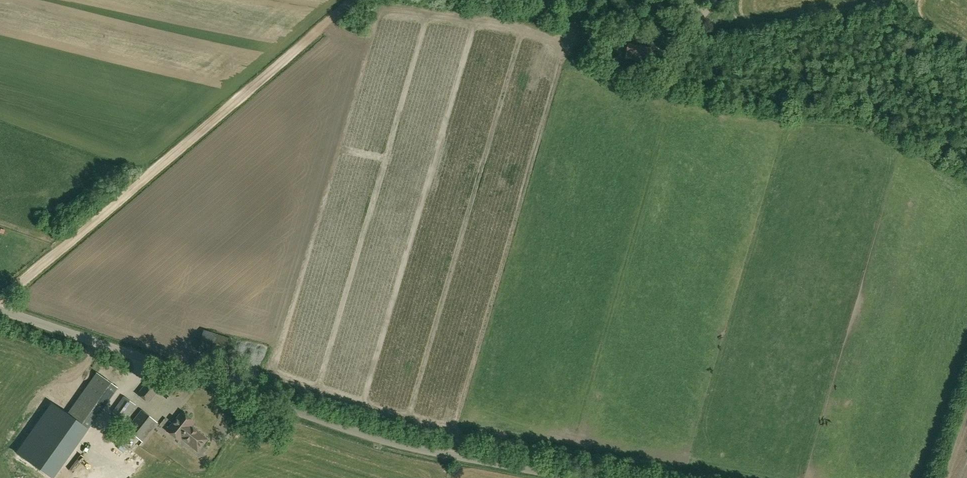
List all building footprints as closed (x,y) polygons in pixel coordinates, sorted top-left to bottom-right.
[(232,339),(205,329),(198,349),(225,358),(232,339)] [(96,374),(69,416),(89,430),(117,388),(96,374)] [(159,388),(149,380),(138,394),(143,398),(148,402),(159,388)] [(137,405),(123,396),(112,413),(126,422),(130,416),(137,405)] [(143,441),(157,422),(142,410),(127,429),(143,441)] [(167,431),(175,437),(180,441),(182,438),(198,451),(207,439),(191,426),(194,422),(182,412),(167,431)]
